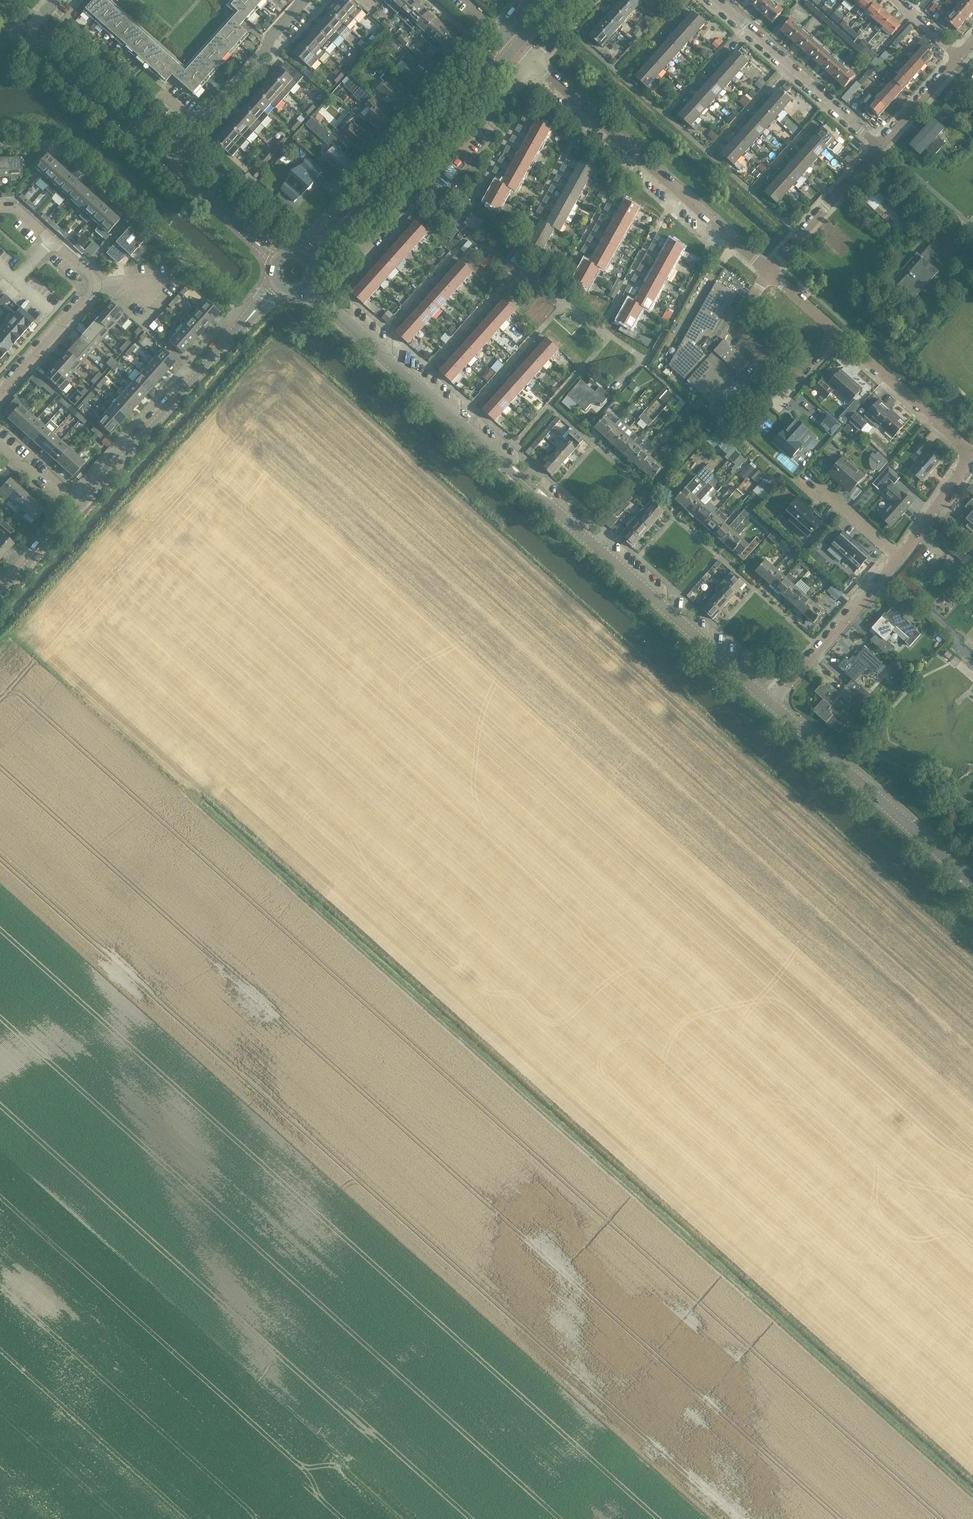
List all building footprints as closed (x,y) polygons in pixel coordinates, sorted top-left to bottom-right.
[(84,9),(165,82),(171,75),(192,94),(246,33),(239,26),(262,0),(235,0),(229,6),(237,13),(184,71),(107,2),(108,0),(92,0),(84,9)] [(338,4),(355,19),(362,11),(364,8),(360,5),(358,7),(350,0),(342,0),(338,4)] [(395,1),(394,0),(387,0),(385,3),(397,14),(401,10),(401,11),(411,0),(396,0),(395,1)] [(421,5),(414,0),(411,0),(401,11),(398,15),(406,22),(421,5)] [(624,0),(622,0),(621,0),(617,0),(612,5),(612,6),(628,20),(631,18),(630,17),(632,13),(634,15),(637,11),(624,0)] [(643,0),(624,0),(637,11),(639,9),(638,8),(644,1),(643,0)] [(770,0),(745,0),(772,24),(783,11),(770,0)] [(844,1),(852,8),(856,4),(860,0),(844,0),(844,1)] [(871,0),(860,0),(856,4),(861,8),(857,13),(861,17),(865,12),(874,2),(871,0)] [(961,2),(972,12),(972,11),(972,0),(963,0),(961,2)] [(853,42),(807,1),(804,4),(868,61),(870,59),(873,61),(874,60),(862,50),(853,42)] [(882,10),(874,2),(865,12),(873,20),(882,10)] [(961,2),(953,11),(964,21),(972,12),(961,2)] [(355,19),(338,4),(331,13),(347,28),(355,19)] [(429,13),(421,5),(406,22),(414,29),(417,25),(429,13)] [(628,20),(612,6),(614,8),(612,11),(610,9),(604,16),(606,18),(606,17),(619,29),(625,22),(626,23),(628,20)] [(833,12),(828,8),(825,12),(829,16),(833,12)] [(940,8),(936,12),(941,16),(945,12),(940,8)] [(891,17),(882,10),(873,20),(878,24),(874,29),(878,32),(891,17)] [(960,25),(964,21),(953,11),(949,15),(944,20),(956,31),(961,26),(960,25)] [(694,12),(685,21),(697,33),(706,23),(694,12)] [(833,12),(829,16),(835,21),(838,17),(833,12)] [(347,28),(331,13),(323,21),(340,36),(347,28)] [(429,13),(417,25),(425,33),(437,20),(429,13)] [(619,29),(606,17),(606,18),(598,26),(612,39),(617,33),(616,32),(619,29)] [(900,26),(891,17),(878,32),(882,28),(891,35),(900,26)] [(780,31),(843,88),(854,75),(791,18),(780,31)] [(430,44),(445,27),(437,20),(425,33),(422,37),(430,44)] [(340,36),(323,21),(316,29),(333,44),(340,36)] [(697,33),(685,21),(677,31),(689,42),(697,33)] [(847,23),(844,21),(839,25),(842,27),(842,28),(847,32),(850,28),(846,24),(847,23)] [(612,39),(598,26),(596,29),(594,28),(588,34),(602,47),(605,44),(607,46),(609,43),(613,46),(616,43),(612,39)] [(442,47),(453,34),(445,27),(430,44),(438,51),(442,47)] [(850,28),(847,32),(852,37),(856,33),(850,28)] [(333,44),(316,29),(309,37),(321,48),(322,48),(326,52),(333,44)] [(689,42),(677,31),(669,40),(681,51),(689,42)] [(453,34),(442,47),(450,54),(461,42),(453,34)] [(365,43),(370,47),(377,39),(372,35),(365,43)] [(389,49),(395,42),(387,35),(381,42),(389,49)] [(901,35),(893,44),(896,47),(904,38),(901,35)] [(321,48),(309,37),(302,45),(314,56),(321,48)] [(856,39),(853,42),(862,50),(868,43),(863,39),(860,42),(856,39)] [(681,51),(669,40),(660,49),(673,60),(681,51)] [(358,51),(362,55),(363,55),(370,47),(365,43),(358,51)] [(873,48),(868,43),(862,50),(874,60),(878,55),(871,49),(873,48)] [(314,56),(302,45),(294,54),(307,65),(314,56)] [(923,47),(915,56),(925,65),(933,56),(923,47)] [(673,60),(660,49),(652,58),(665,69),(673,60)] [(736,51),(728,60),(740,71),(749,62),(736,51)] [(416,60),(408,52),(401,60),(402,60),(395,67),(403,74),(402,75),(419,90),(429,79),(412,64),(416,60)] [(889,55),(885,52),(877,61),(881,64),(889,55)] [(350,60),(355,64),(359,59),(354,55),(350,60)] [(915,56),(907,64),(917,73),(925,65),(915,56)] [(665,69),(652,58),(644,67),(656,78),(665,69)] [(740,71),(728,60),(720,69),(732,80),(740,71)] [(870,69),(859,81),(862,84),(876,69),(871,64),(868,67),(870,69)] [(907,64),(900,73),(910,82),(917,73),(907,64)] [(656,78),(644,67),(635,76),(648,88),(656,78)] [(281,69),(273,77),(290,92),(303,77),(295,70),(289,76),(281,69)] [(732,80),(720,69),(712,78),(724,89),(732,80)] [(400,111),(410,99),(398,89),(403,84),(388,70),(381,78),(387,84),(380,93),(400,111)] [(336,76),(341,80),(345,75),(340,71),(336,76)] [(900,73),(892,82),(902,91),(910,82),(900,73)] [(332,79),(337,83),(337,84),(341,80),(336,76),(332,79)] [(290,92),(273,77),(266,85),(283,100),(290,92)] [(387,110),(374,98),(351,77),(344,86),(354,95),(353,95),(367,107),(368,106),(373,110),(366,118),(381,132),(391,121),(384,114),(387,110)] [(724,89),(712,78),(703,87),(716,99),(724,89)] [(892,82),(884,90),(894,99),(902,91),(892,82)] [(283,100),(266,85),(259,93),(271,104),(276,108),(283,100)] [(797,96),(784,85),(780,89),(792,100),(792,101),(797,96)] [(716,99),(703,87),(695,97),(708,108),(716,99)] [(792,100),(780,89),(771,99),(783,110),(792,100)] [(884,90),(876,99),(886,108),(894,99),(884,90)] [(271,104),(259,93),(252,101),(264,112),(271,104)] [(746,93),(740,101),(746,106),(752,98),(746,93)] [(708,108),(695,97),(687,106),(699,117),(708,108)] [(862,104),(855,98),(851,102),(858,108),(862,104)] [(783,110),(771,99),(763,108),(775,119),(783,110)] [(878,117),(886,108),(876,99),(868,108),(878,117)] [(264,112),(252,101),(244,109),(261,124),(269,116),(264,112)] [(312,112),(316,107),(311,103),(307,107),(312,112)] [(808,119),(816,109),(812,105),(803,115),(808,119)] [(955,112),(946,105),(941,110),(950,118),(955,112)] [(699,117),(687,106),(678,115),(691,126),(699,117)] [(775,119),(763,108),(755,117),(767,128),(775,119)] [(261,124),(244,109),(237,117),(254,133),(261,124)] [(320,111),(315,117),(320,121),(325,116),(320,111)] [(364,124),(353,114),(351,112),(345,117),(353,124),(343,135),(362,153),(373,141),(359,129),(364,124)] [(302,123),(301,123),(305,119),(301,115),(297,119),(293,124),(298,128),(302,123)] [(254,133),(237,117),(230,125),(247,141),(254,133)] [(767,128),(755,117),(746,126),(759,137),(767,128)] [(828,122),(823,117),(820,121),(825,126),(827,124),(828,122)] [(348,150),(329,133),(312,118),(306,124),(334,149),(325,159),(342,175),(353,163),(344,155),(348,150)] [(933,156),(945,144),(937,137),(944,129),(933,120),(910,146),(921,155),(926,150),(933,156)] [(551,129),(537,121),(531,132),(545,139),(551,129)] [(839,143),(831,136),(835,131),(827,124),(825,126),(823,128),(814,137),(827,149),(832,150),(839,143)] [(247,141),(230,125),(223,133),(240,149),(247,141)] [(759,137),(746,126),(738,135),(751,146),(759,137)] [(798,132),(792,127),(789,130),(795,135),(798,132)] [(707,135),(713,140),(717,135),(711,130),(707,135)] [(545,139),(531,132),(525,142),(539,150),(545,139)] [(240,149),(223,133),(215,142),(232,157),(240,149)] [(283,144),(287,139),(282,135),(279,140),(283,144)] [(751,146),(738,135),(730,144),(742,155),(751,146)] [(827,149),(814,137),(806,146),(819,158),(827,149)] [(539,150),(525,142),(520,153),(533,160),(539,150)] [(742,155),(730,144),(721,154),(734,165),(742,155)] [(819,158),(806,146),(798,156),(810,167),(819,158)] [(269,160),(273,156),(268,151),(264,156),(269,160)] [(533,160),(520,153),(514,163),(528,171),(533,160)] [(34,167),(43,175),(55,161),(46,154),(34,167)] [(269,160),(264,156),(261,159),(266,164),(269,160)] [(810,167),(798,156),(790,165),(802,176),(810,167)] [(20,157),(8,158),(9,176),(21,175),(20,157)] [(0,158),(0,176),(9,176),(8,158),(0,158)] [(321,173),(321,172),(307,159),(304,162),(305,163),(301,168),(294,171),(293,171),(292,172),(290,174),(291,175),(289,181),(283,187),(282,187),(280,190),(294,202),(297,200),(296,199),(301,193),(308,190),(310,189),(312,187),(311,186),(313,180),(320,172),(321,173)] [(582,160),(581,160),(576,171),(590,179),(596,168),(582,160)] [(47,186),(63,169),(55,161),(43,175),(39,179),(47,186)] [(528,171),(514,163),(508,174),(522,182),(528,171)] [(802,176),(790,165),(781,174),(794,185),(802,176)] [(53,196),(55,193),(71,176),(63,169),(47,186),(45,188),(53,196)] [(752,172),(757,177),(760,173),(755,169),(752,172)] [(590,179),(576,171),(570,181),(584,189),(590,179)] [(522,182),(508,174),(502,184),(497,181),(496,181),(511,189),(516,192),(522,182)] [(794,185),(781,174),(773,183),(786,194),(794,185)] [(63,201),(67,197),(79,183),(71,176),(55,193),(63,201)] [(511,189),(496,181),(491,192),(505,200),(511,189)] [(584,189),(570,181),(564,192),(578,200),(584,189)] [(79,183),(67,197),(75,204),(87,190),(79,183)] [(786,194),(773,183),(765,192),(777,204),(786,194)] [(87,190),(75,204),(83,211),(95,198),(87,190)] [(505,200),(491,192),(485,203),(498,210),(505,200)] [(578,200),(564,192),(558,202),(572,210),(578,200)] [(95,198),(83,211),(91,218),(103,205),(95,198)] [(904,215),(886,199),(879,206),(897,222),(904,215)] [(640,208),(625,200),(619,211),(634,219),(640,208)] [(572,210),(558,202),(552,213),(566,221),(572,210)] [(103,205),(91,218),(99,226),(111,212),(103,205)] [(634,219),(619,211),(614,221),(628,229),(634,219)] [(111,212),(99,226),(108,233),(120,220),(111,212)] [(566,221),(552,213),(546,223),(541,220),(555,228),(560,231),(566,221)] [(555,228),(541,220),(535,231),(550,239),(555,228)] [(628,229),(614,221),(608,232),(622,240),(628,229)] [(428,233),(416,222),(408,231),(420,242),(428,233)] [(402,225),(398,230),(401,233),(406,228),(402,225)] [(106,253),(115,261),(117,262),(118,262),(120,261),(127,253),(130,256),(138,247),(138,248),(141,245),(140,245),(144,241),(128,228),(106,253)] [(420,242),(408,231),(400,240),(412,251),(420,242)] [(550,239),(535,231),(529,242),(544,250),(550,239)] [(622,240),(608,232),(602,242),(616,250),(622,240)] [(156,240),(150,234),(146,239),(152,245),(156,240)] [(412,251),(400,240),(392,249),(404,260),(412,251)] [(684,247),(670,240),(664,250),(678,258),(684,247)] [(895,289),(911,303),(953,256),(935,240),(921,256),(917,252),(891,282),(897,287),(895,289)] [(616,250),(602,242),(596,253),(610,261),(616,250)] [(404,260),(392,249),(384,258),(396,269),(404,260)] [(678,258),(664,250),(658,261),(672,268),(678,258)] [(610,261),(596,253),(590,263),(600,269),(604,271),(610,261)] [(458,259),(455,256),(450,261),(454,264),(458,259)] [(396,269),(384,258),(376,267),(388,277),(396,269)] [(374,264),(370,261),(366,266),(369,269),(374,264)] [(473,272),(461,261),(452,271),(464,282),(473,272)] [(600,269),(590,263),(585,261),(579,271),(594,279),(600,269)] [(672,268),(658,261),(652,271),(666,279),(672,268)] [(447,265),(442,270),(446,273),(450,268),(447,265)] [(388,277),(376,267),(368,275),(380,286),(388,277)] [(366,273),(362,270),(358,275),(361,278),(366,273)] [(464,282),(452,271),(444,279),(456,290),(464,282)] [(594,279),(579,271),(573,282),(588,290),(594,279)] [(666,279),(652,271),(647,282),(660,289),(666,279)] [(380,286),(368,275),(360,284),(372,295),(380,286)] [(456,290),(444,279),(436,288),(448,299),(456,290)] [(660,289),(647,282),(641,292),(655,300),(660,289)] [(716,282),(697,317),(680,347),(669,365),(687,382),(725,340),(723,339),(738,311),(730,307),(737,294),(716,282)] [(431,283),(426,288),(430,291),(434,286),(431,283)] [(372,295),(360,284),(352,293),(364,304),(372,295)] [(632,287),(628,285),(625,291),(629,293),(632,295),(636,290),(632,288),(632,287)] [(448,299),(436,288),(428,297),(441,308),(448,299)] [(423,292),(418,297),(422,300),(426,295),(423,292)] [(655,300),(641,292),(635,303),(644,308),(649,310),(655,300)] [(9,299),(5,294),(0,300),(0,305),(2,307),(9,299)] [(497,303),(502,297),(498,294),(493,299),(497,303)] [(644,308),(635,303),(630,300),(627,298),(623,296),(619,302),(626,306),(624,310),(638,318),(644,308)] [(441,308),(428,297),(420,306),(433,317),(441,308)] [(516,311),(504,300),(496,309),(508,320),(516,311)] [(206,301),(198,309),(212,321),(219,313),(206,301)] [(111,303),(103,311),(116,323),(124,315),(111,303)] [(494,306),(490,303),(485,308),(489,312),(494,306)] [(212,321),(198,309),(194,305),(186,313),(204,329),(212,321)] [(433,317),(420,306),(412,315),(415,317),(425,326),(433,317)] [(34,321),(20,308),(12,316),(27,329),(34,321)] [(508,320),(496,309),(488,318),(500,329),(508,320)] [(638,318),(624,310),(618,321),(623,324),(619,331),(634,339),(638,332),(632,329),(638,318)] [(116,323),(103,311),(96,320),(109,332),(116,323)] [(481,321),(484,317),(485,315),(482,312),(477,317),(481,321)] [(204,329),(186,313),(179,321),(184,325),(197,337),(204,329)] [(425,326),(415,317),(412,315),(404,324),(417,335),(425,326)] [(27,329),(12,316),(6,324),(2,320),(2,321),(20,337),(27,329)] [(500,329),(488,318),(480,327),(492,338),(500,329)] [(109,332),(96,320),(89,328),(102,340),(109,332)] [(2,321),(0,323),(0,333),(13,345),(20,337),(2,321)] [(474,321),(469,326),(473,329),(478,324),(474,321)] [(417,335),(404,324),(396,333),(408,344),(417,335)] [(184,325),(177,334),(190,346),(197,337),(184,325)] [(492,338),(480,327),(472,336),(484,347),(492,338)] [(102,340),(89,328),(81,336),(95,348),(102,340)] [(466,330),(461,335),(465,338),(469,333),(466,330)] [(0,333),(0,346),(6,352),(13,345),(0,333)] [(540,341),(545,336),(541,333),(537,338),(540,341)] [(182,354),(190,346),(177,334),(169,342),(182,354)] [(95,348),(81,336),(74,344),(88,356),(95,348)] [(484,347),(472,336),(464,345),(476,355),(484,347)] [(458,339),(453,344),(457,347),(461,342),(458,339)] [(560,350),(547,339),(539,348),(551,359),(560,350)] [(750,363),(725,340),(687,382),(713,405),(739,375),(739,376),(742,373),(741,372),(750,363)] [(88,356),(74,344),(67,352),(80,364),(88,356)] [(476,355),(464,345),(456,354),(468,364),(476,355)] [(450,348),(445,353),(449,356),(453,351),(450,348)] [(551,359),(539,348),(531,357),(543,368),(551,359)] [(162,349),(155,358),(168,370),(176,361),(162,349)] [(529,354),(525,351),(521,356),(524,359),(529,354)] [(80,364),(67,352),(60,360),(73,372),(80,364)] [(468,364),(456,354),(448,362),(460,373),(468,364)] [(543,368),(531,357),(523,366),(535,377),(543,368)] [(155,358),(148,366),(161,378),(168,370),(155,358)] [(498,359),(492,368),(498,371),(504,363),(498,359)] [(73,372),(60,360),(52,368),(66,380),(73,372)] [(521,363),(517,360),(513,365),(516,368),(521,363)] [(460,373),(448,362),(440,372),(452,382),(460,373)] [(148,366),(140,374),(154,386),(161,378),(148,366)] [(535,377),(523,366),(515,375),(527,386),(535,377)] [(492,367),(483,374),(486,379),(496,372),(492,367)] [(66,380),(52,368),(45,376),(58,388),(62,392),(70,383),(66,380)] [(848,405),(862,390),(840,371),(832,380),(826,375),(814,389),(825,399),(833,391),(848,405)] [(38,378),(34,373),(29,378),(34,382),(38,378)] [(140,374),(133,382),(147,394),(154,386),(140,374)] [(527,386),(515,375),(507,384),(519,395),(527,386)] [(501,378),(497,383),(500,386),(505,381),(501,378)] [(598,397),(599,396),(581,380),(568,395),(585,411),(595,400),(597,401),(595,402),(600,407),(610,396),(605,391),(599,398),(598,397)] [(133,382),(126,390),(139,402),(147,394),(133,382)] [(69,398),(78,389),(71,383),(62,392),(69,398)] [(519,395),(507,384),(499,392),(511,403),(519,395)] [(493,386),(489,392),(492,395),(497,390),(493,386)] [(126,390),(119,398),(132,410),(139,402),(126,390)] [(668,390),(660,400),(667,406),(675,396),(668,390)] [(511,403),(499,392),(491,401),(503,412),(511,403)] [(28,412),(31,409),(23,401),(22,403),(16,397),(4,411),(9,416),(7,418),(16,426),(28,412)] [(680,401),(676,397),(669,404),(674,408),(680,401)] [(119,398),(112,406),(125,418),(132,410),(119,398)] [(893,438),(903,427),(896,420),(899,417),(880,400),(866,414),(893,438)] [(503,412),(491,401),(483,411),(495,421),(503,412)] [(615,401),(611,405),(613,407),(612,408),(618,413),(621,410),(623,407),(616,401),(616,402),(615,401)] [(112,406),(104,414),(118,426),(125,418),(112,406)] [(28,412),(16,426),(24,433),(36,419),(28,412)] [(653,421),(643,412),(639,418),(648,427),(653,421)] [(826,412),(817,422),(832,435),(841,425),(826,412)] [(97,423),(99,425),(97,427),(102,431),(104,429),(110,435),(118,426),(104,414),(97,423)] [(856,414),(850,420),(861,430),(867,423),(856,414)] [(488,422),(482,415),(472,424),(478,431),(488,422)] [(558,416),(550,425),(553,428),(561,419),(558,416)] [(595,429),(605,438),(615,426),(615,425),(618,422),(613,418),(610,421),(606,417),(595,429)] [(635,422),(629,417),(626,421),(632,426),(635,422)] [(36,419),(24,433),(32,440),(44,427),(36,419)] [(798,443),(804,436),(809,430),(797,420),(787,432),(784,431),(774,442),(792,458),(802,446),(798,443)] [(550,425),(542,434),(545,437),(553,428),(550,425)] [(704,431),(708,434),(713,428),(709,425),(704,431)] [(615,426),(605,438),(615,446),(627,432),(627,431),(624,434),(615,426)] [(44,427),(32,440),(40,447),(52,434),(44,427)] [(562,437),(566,440),(576,450),(585,440),(575,431),(570,428),(562,437)] [(716,430),(706,441),(715,449),(724,458),(727,455),(730,458),(738,450),(734,447),(734,446),(716,430)] [(627,432),(615,446),(624,455),(638,438),(633,433),(631,435),(627,432)] [(52,434),(40,447),(48,454),(60,441),(52,434)] [(542,434),(534,443),(537,446),(545,437),(542,434)] [(660,444),(658,443),(661,439),(657,436),(654,439),(651,443),(657,448),(660,444)] [(644,452),(639,447),(643,442),(638,438),(624,455),(634,463),(644,452)] [(919,455),(930,444),(924,439),(914,450),(919,455)] [(566,440),(558,449),(568,458),(576,450),(566,440)] [(676,444),(672,440),(665,448),(669,451),(676,444)] [(60,441),(48,454),(56,462),(68,448),(60,441)] [(529,456),(537,446),(534,443),(525,452),(529,456)] [(68,448),(56,462),(64,469),(76,455),(68,448)] [(558,449),(550,458),(560,467),(568,458),(558,449)] [(738,450),(730,458),(729,459),(734,463),(741,455),(737,451),(738,450)] [(922,481),(940,461),(928,451),(910,471),(922,481)] [(644,452),(634,463),(643,472),(654,460),(644,452)] [(870,463),(874,471),(876,469),(879,472),(888,461),(878,452),(875,455),(873,453),(870,461),(870,463)] [(76,455),(64,469),(73,477),(85,463),(76,455)] [(550,458),(548,456),(544,460),(546,463),(542,467),(552,476),(560,467),(550,458)] [(829,474),(843,487),(848,482),(854,487),(866,474),(860,470),(858,473),(842,458),(829,474)] [(654,460),(643,472),(653,481),(655,479),(660,484),(666,478),(660,473),(664,469),(654,460)] [(675,500),(685,509),(708,483),(714,476),(711,472),(715,468),(709,463),(705,467),(682,492),(679,490),(674,497),(676,499),(675,500)] [(899,477),(888,467),(873,483),(879,489),(889,478),(894,483),(899,477)] [(750,476),(755,480),(761,473),(756,469),(750,476)] [(16,486),(9,479),(0,489),(0,490),(7,496),(9,498),(13,493),(17,497),(22,491),(16,486)] [(708,483),(685,509),(695,517),(705,505),(701,501),(713,487),(708,483)] [(907,509),(912,503),(901,493),(892,485),(884,494),(893,503),(880,517),(890,527),(901,515),(899,514),(905,507),(907,509)] [(638,488),(633,494),(637,497),(642,491),(638,488)] [(733,493),(729,489),(721,497),(726,501),(733,493)] [(35,502),(30,498),(23,492),(22,491),(17,497),(13,493),(9,498),(14,502),(20,509),(22,510),(26,505),(30,508),(35,502)] [(798,530),(804,535),(808,539),(822,523),(807,510),(810,508),(799,498),(785,513),(801,527),(798,530)] [(969,523),(966,527),(972,533),(972,500),(972,499),(965,507),(971,513),(966,519),(966,520),(969,523)] [(622,506),(625,509),(630,504),(627,501),(622,506)] [(34,521),(44,511),(37,504),(35,502),(30,508),(26,505),(22,510),(27,515),(34,521)] [(655,503),(647,512),(656,521),(665,512),(655,503)] [(724,523),(714,534),(723,543),(738,526),(755,508),(750,504),(729,527),(724,523)] [(705,505),(695,517),(704,526),(715,514),(705,505)] [(622,506),(615,514),(619,517),(625,509),(622,506)] [(643,509),(635,518),(648,530),(656,521),(647,512),(643,509)] [(719,510),(715,514),(704,526),(714,534),(724,523),(728,518),(719,510)] [(619,519),(614,515),(606,524),(611,529),(619,519)] [(648,530),(635,518),(627,527),(631,530),(640,539),(648,530)] [(8,525),(4,529),(10,534),(14,530),(8,525)] [(738,526),(723,543),(733,552),(737,548),(743,554),(750,545),(739,536),(743,531),(738,526)] [(631,530),(623,539),(632,548),(640,539),(631,530)] [(857,570),(868,558),(861,552),(864,548),(844,531),(831,546),(857,570)] [(14,544),(3,534),(0,537),(0,555),(2,557),(14,544)] [(802,551),(806,547),(801,542),(797,547),(802,551)] [(818,546),(817,548),(817,550),(818,551),(820,552),(821,552),(823,551),(825,549),(826,547),(826,545),(825,544),(823,543),(821,543),(820,544),(818,546)] [(794,549),(790,546),(785,551),(789,554),(794,549)] [(972,572),(972,565),(967,559),(962,565),(972,573),(972,572)] [(719,560),(713,566),(717,569),(722,563),(719,560)] [(756,572),(766,581),(779,567),(778,566),(775,569),(766,561),(756,572)] [(790,561),(787,564),(793,570),(796,566),(790,561)] [(796,566),(793,570),(798,574),(801,571),(796,566)] [(779,567),(766,581),(775,590),(786,578),(781,573),(783,570),(779,567)] [(702,578),(706,581),(711,576),(707,572),(702,578)] [(745,584),(732,572),(723,581),(727,584),(737,593),(745,584)] [(702,578),(697,584),(701,587),(706,581),(702,578)] [(786,578),(775,590),(785,598),(795,586),(786,578)] [(809,578),(806,581),(811,586),(808,590),(809,590),(815,583),(809,578)] [(815,583),(809,590),(812,594),(816,590),(817,591),(821,588),(815,583)] [(727,584),(719,593),(729,602),(737,593),(727,584)] [(795,586),(785,598),(794,607),(805,595),(795,586)] [(837,588),(833,592),(837,596),(841,592),(837,588)] [(686,596),(690,599),(695,593),(691,590),(686,596)] [(719,593),(711,602),(721,611),(729,602),(719,593)] [(805,595),(794,607),(804,615),(814,604),(805,595)] [(702,602),(707,607),(703,611),(713,620),(721,611),(711,602),(706,597),(702,602)] [(814,604),(804,615),(814,624),(824,612),(814,604)] [(871,629),(882,639),(876,646),(886,655),(893,648),(885,640),(893,630),(908,639),(909,638),(910,639),(917,630),(892,608),(883,618),(882,616),(871,629)] [(852,680),(845,687),(855,696),(862,688),(854,681),(869,665),(875,670),(881,662),(865,647),(851,662),(846,657),(837,667),(852,680)] [(731,666),(735,670),(745,661),(735,649),(726,657),(733,665),(731,666)] [(848,703),(855,696),(845,687),(839,694),(834,689),(832,691),(823,683),(814,692),(823,700),(813,712),(826,723),(827,723),(839,733),(852,718),(843,711),(840,714),(832,706),(841,696),(848,703)]
